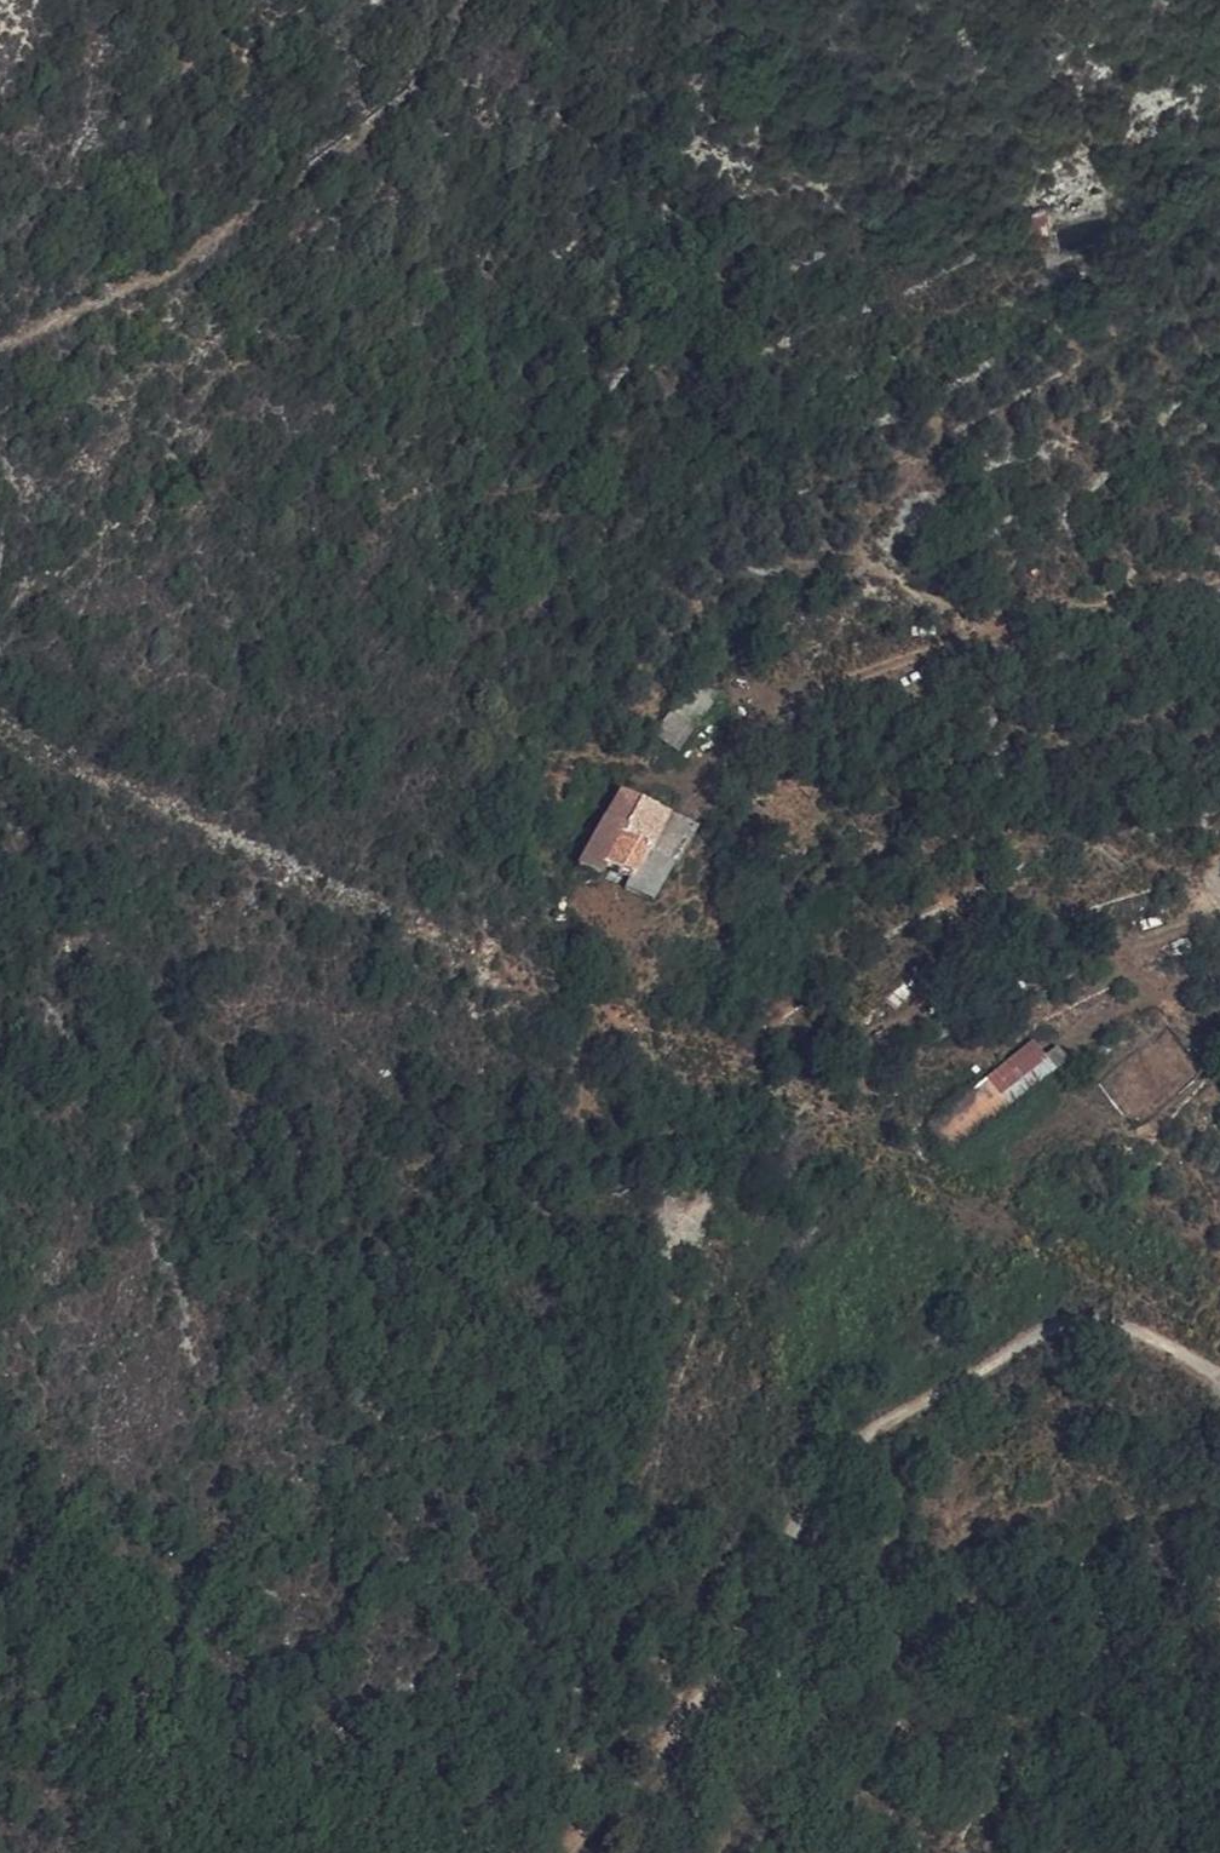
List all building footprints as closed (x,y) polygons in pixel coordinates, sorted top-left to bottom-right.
[(601,877),(607,866),(624,839),(648,855),(630,881),(623,891),(650,909),(698,838),(675,823),(674,824),(631,796),(585,866),(601,877)] [(648,855),(624,839),(607,866),(630,881),(648,855)] [(1012,1015),(899,1085),(918,1115),(1030,1046),(1012,1015)]
